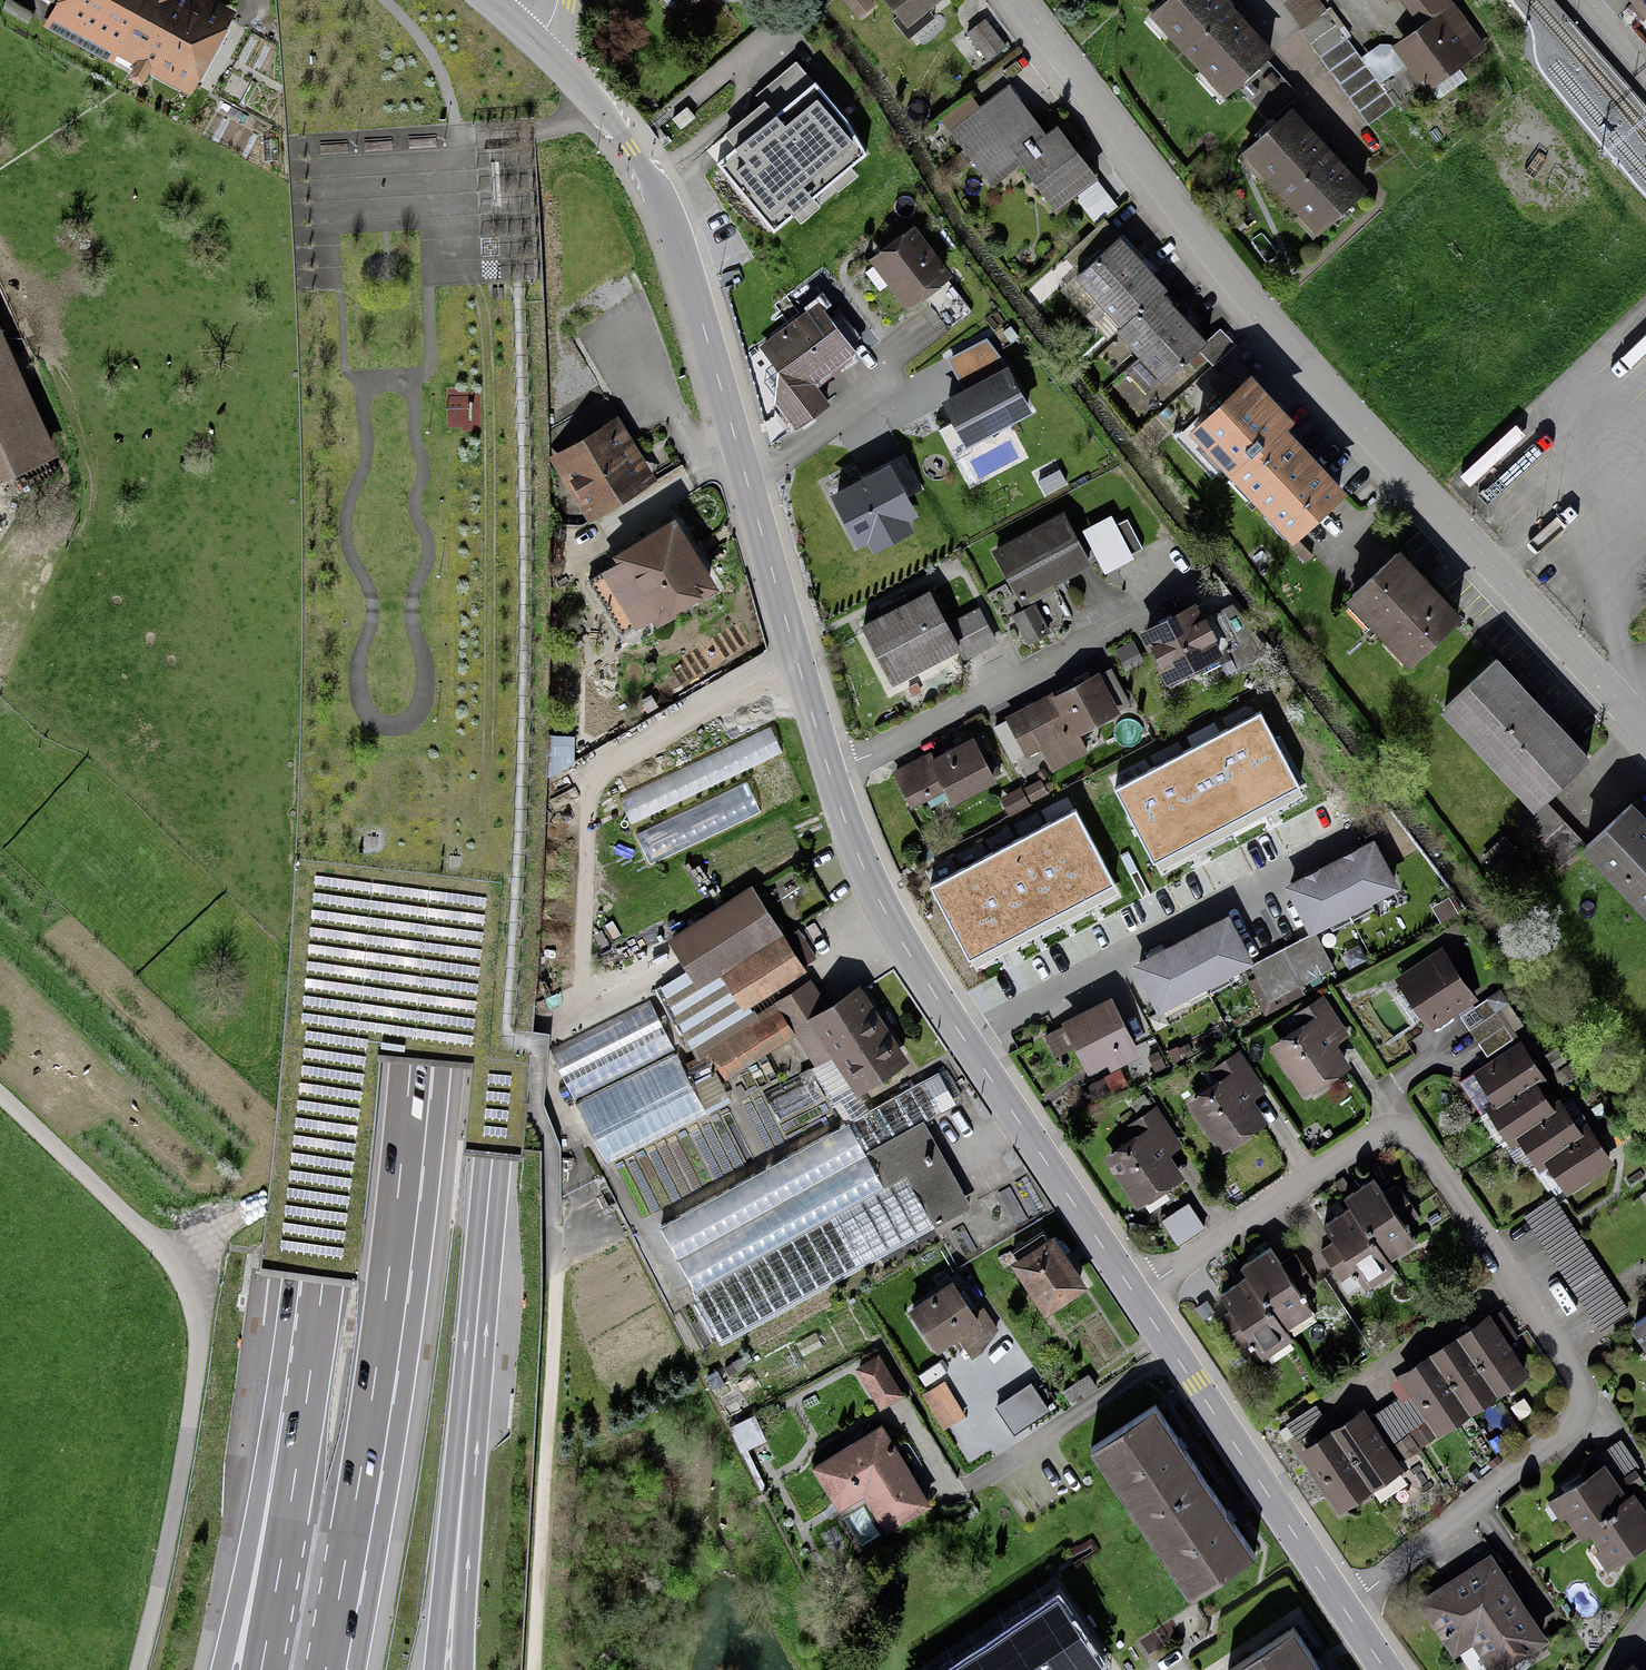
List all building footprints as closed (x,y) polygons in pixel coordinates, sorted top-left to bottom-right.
[(194,0),(60,0),(68,4),(55,30),(114,61),(123,44),(190,79),(224,15),(194,0)] [(856,18),(874,5),(870,0),(842,0),(856,18)] [(909,27),(940,0),(886,0),(909,27)] [(1229,0),(1167,0),(1151,15),(1227,98),(1277,52),(1229,0)] [(1424,86),(1482,45),(1450,0),(1402,0),(1420,26),(1395,44),(1408,62),(1424,86)] [(1635,3),(1645,14),(1645,0),(1638,0),(1635,3)] [(1377,84),(1345,39),(1326,11),(1300,30),(1314,49),(1319,57),(1343,92),(1367,125),(1424,86),(1408,62),(1377,84)] [(985,17),(963,34),(989,67),(1011,50),(985,17)] [(1300,97),(1268,63),(1239,90),(1270,124),(1300,97)] [(815,83),(718,165),(781,238),(877,157),(815,83)] [(973,95),(941,119),(990,185),(1022,162),(1056,208),(1075,195),(1093,220),(1116,203),(1060,127),(1048,135),(1009,83),(980,104),(973,95)] [(1369,188),(1295,108),(1246,153),(1320,233),(1369,188)] [(1077,274),(1100,299),(1124,324),(1116,331),(1139,355),(1126,368),(1149,393),(1209,338),(1198,326),(1186,312),(1175,301),(1163,288),(1168,284),(1157,272),(1144,259),(1133,247),(1107,219),(1070,253),(1084,268),(1077,274)] [(917,229),(871,261),(906,311),(924,299),(948,281),(953,279),(917,229)] [(948,281),(924,299),(947,329),(971,311),(948,281)] [(820,301),(761,347),(782,374),(776,404),(799,433),(835,404),(818,383),(859,351),(820,301)] [(993,339),(952,359),(970,393),(948,404),(967,442),(1029,411),(993,339)] [(46,453),(0,348),(0,473),(46,453)] [(1299,451),(1276,427),(1287,416),(1273,402),(1235,363),(1212,385),(1228,401),(1198,431),(1295,532),(1338,491),(1299,451)] [(621,418),(552,459),(590,522),(659,480),(621,418)] [(904,457),(830,495),(858,549),(867,545),(872,554),(916,531),(911,522),(921,517),(907,491),(919,485),(904,457)] [(1063,512),(993,550),(1022,603),(1092,566),(1063,512)] [(1125,517),(1109,526),(1125,556),(1142,547),(1125,517)] [(678,520),(603,563),(643,633),(718,590),(678,520)] [(1467,620),(1405,551),(1353,598),(1415,667),(1467,620)] [(932,586),(863,623),(895,684),(957,650),(963,661),(1000,641),(980,604),(951,620),(932,586)] [(1198,601),(1141,631),(1169,684),(1226,654),(1198,601)] [(1035,602),(1014,615),(1032,644),(1053,632),(1035,602)] [(1595,756),(1504,659),(1448,712),(1538,809),(1595,756)] [(1111,663),(1004,716),(1025,757),(1041,749),(1052,772),(1088,755),(1079,736),(1134,708),(1111,663)] [(930,749),(897,766),(916,804),(948,787),(957,804),(998,784),(974,736),(934,756),(930,749)] [(1048,788),(1025,801),(1034,819),(1057,806),(1048,788)] [(1637,802),(1585,848),(1645,915),(1645,812),(1637,802)] [(1324,865),(1352,918),(1375,907),(1370,898),(1396,884),(1373,839),(1324,865)] [(1352,918),(1324,865),(1289,884),(1311,925),(1325,917),(1332,929),(1352,918)] [(754,886),(667,938),(698,989),(723,974),(746,1010),(807,973),(754,886)] [(1182,940),(1208,992),(1231,980),(1225,969),(1249,957),(1229,917),(1182,940)] [(1316,935),(1285,948),(1300,982),(1331,968),(1316,935)] [(1208,992),(1182,940),(1136,962),(1157,1004),(1180,993),(1185,1003),(1208,992)] [(1442,943),(1395,974),(1430,1027),(1477,996),(1442,943)] [(1281,951),(1248,967),(1266,1001),(1299,984),(1281,951)] [(675,980),(656,989),(684,1046),(703,1037),(675,980)] [(780,1000),(820,1063),(835,1053),(861,1093),(906,1065),(858,990),(828,1009),(810,981),(780,1000)] [(1112,997),(1063,1021),(1090,1078),(1140,1054),(1112,997)] [(1307,1023),(1274,1044),(1304,1091),(1349,1063),(1336,1042),(1347,1035),(1323,998),(1301,1012),(1307,1023)] [(1465,1023),(1469,1029),(1473,1036),(1479,1043),(1483,1050),(1487,1056),(1514,1038),(1505,1025),(1497,1011),(1488,998),(1461,1016),(1465,1023)] [(706,1115),(648,1001),(553,1049),(611,1163),(706,1115)] [(772,1008),(713,1044),(730,1071),(788,1034),(772,1008)] [(1489,1112),(1534,1080),(1544,1075),(1520,1040),(1457,1081),(1481,1117),(1489,1112)] [(1220,1081),(1190,1101),(1222,1147),(1264,1118),(1249,1097),(1264,1087),(1238,1050),(1211,1069),(1220,1081)] [(810,1066),(764,1091),(781,1121),(827,1096),(810,1066)] [(970,1204),(923,1121),(944,1109),(926,1077),(663,1224),(699,1288),(690,1293),(719,1344),(970,1204)] [(1518,1137),(1556,1111),(1534,1080),(1489,1112),(1510,1143),(1518,1137)] [(1545,1156),(1583,1130),(1565,1104),(1556,1111),(1518,1137),(1536,1162),(1545,1156)] [(1135,1137),(1106,1156),(1137,1203),(1180,1175),(1166,1153),(1179,1145),(1155,1108),(1128,1126),(1135,1137)] [(1583,1130),(1545,1156),(1572,1195),(1617,1164),(1590,1125),(1583,1130)] [(1348,1193),(1356,1204),(1328,1223),(1339,1238),(1330,1244),(1323,1248),(1344,1279),(1355,1272),(1361,1280),(1393,1259),(1387,1251),(1412,1234),(1406,1225),(1418,1217),(1398,1186),(1385,1194),(1381,1187),(1374,1176),(1348,1193)] [(1628,1313),(1571,1227),(1553,1198),(1525,1216),(1535,1230),(1544,1245),(1565,1277),(1600,1331),(1628,1313)] [(1053,1238),(1014,1262),(1043,1308),(1082,1284),(1053,1238)] [(1245,1264),(1251,1274),(1221,1293),(1228,1304),(1232,1310),(1218,1320),(1238,1350),(1252,1340),(1258,1350),(1288,1330),(1283,1322),(1309,1304),(1303,1294),(1317,1285),(1296,1254),(1282,1263),(1279,1258),(1272,1247),(1245,1264)] [(954,1280),(910,1306),(938,1352),(961,1338),(973,1357),(994,1344),(954,1280)] [(1470,1413),(1497,1395),(1529,1373),(1490,1315),(1474,1326),(1458,1337),(1445,1345),(1431,1355),(1418,1363),(1400,1374),(1439,1433),(1470,1413)] [(1636,1331),(1645,1345),(1645,1323),(1636,1331)] [(882,1351),(854,1366),(878,1409),(905,1393),(882,1351)] [(946,1380),(923,1392),(942,1427),(965,1415),(946,1380)] [(1408,1390),(1371,1414),(1401,1461),(1438,1438),(1408,1390)] [(1229,1518),(1201,1477),(1186,1455),(1155,1408),(1097,1447),(1144,1516),(1197,1593),(1254,1554),(1229,1518)] [(1346,1421),(1331,1430),(1318,1439),(1300,1450),(1337,1509),(1369,1489),(1402,1468),(1365,1409),(1346,1421)] [(931,1501),(882,1423),(811,1467),(860,1545),(931,1501)] [(1587,1530),(1632,1498),(1606,1462),(1551,1502),(1577,1538),(1587,1530)] [(1587,1530),(1613,1567),(1645,1543),(1645,1508),(1636,1494),(1632,1498),(1587,1530)] [(1415,1599),(1454,1656),(1471,1644),(1489,1669),(1501,1669),(1550,1637),(1490,1548),(1415,1599)] [(1102,1660),(1061,1596),(1022,1621),(984,1644),(951,1666),(944,1669),(1086,1669),(1102,1660)] [(1236,1668),(1238,1669),(1323,1669),(1294,1628),(1236,1668)] [(1636,1662),(1630,1669),(1645,1669),(1636,1662)]
